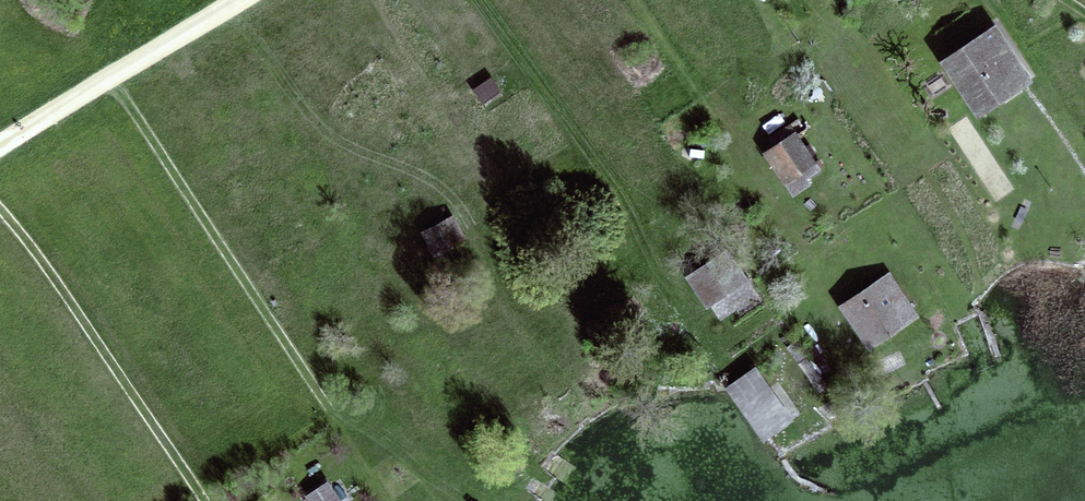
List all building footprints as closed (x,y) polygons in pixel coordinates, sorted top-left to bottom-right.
[(1033,77),(995,21),(938,59),(977,116),(1033,77)] [(498,90),(491,79),(475,90),(482,101),(498,90)] [(771,138),(775,145),(765,152),(784,180),(815,163),(790,126),(771,138)] [(460,234),(451,218),(424,233),(435,254),(451,245),(448,240),(460,234)] [(725,256),(692,278),(708,301),(740,279),(725,256)] [(887,329),(913,312),(889,276),(844,306),(871,346),(890,333),(887,329)] [(817,374),(794,343),(787,348),(810,379),(817,374)] [(769,388),(755,368),(729,386),(762,431),(782,417),(764,392),(769,388)] [(313,500),(336,500),(325,484),(309,495),(313,500)]
